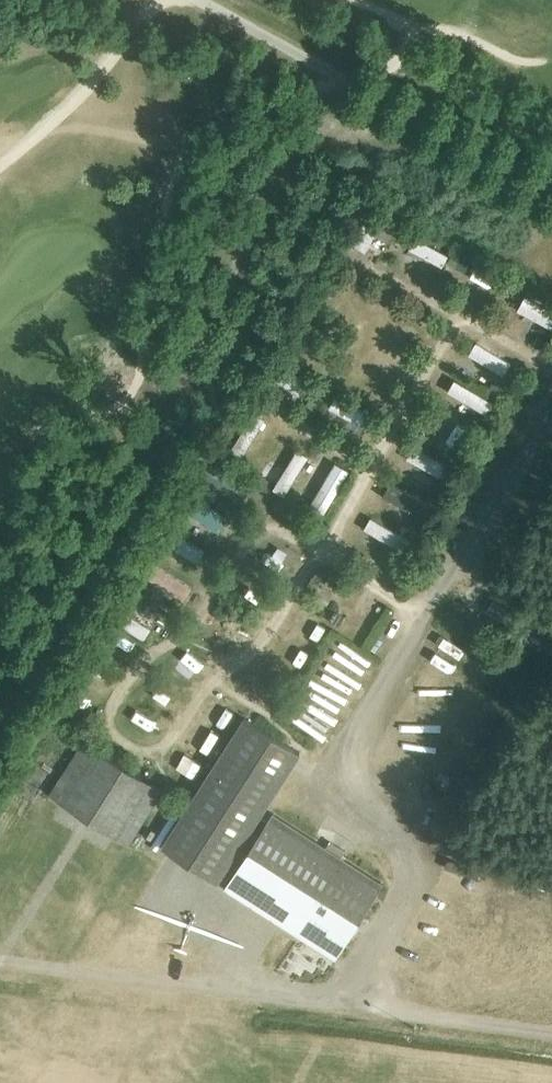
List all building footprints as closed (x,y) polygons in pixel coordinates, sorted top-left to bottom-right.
[(370,246),(388,213),(376,207),(358,239),(370,246)] [(471,278),(491,285),(496,271),(476,264),(471,278)] [(518,309),(551,325),(551,302),(527,290),(518,309)] [(505,373),(514,356),(479,337),(469,354),(505,373)] [(279,361),(272,374),(306,391),(313,378),(279,361)] [(449,388),(487,409),(498,390),(460,369),(449,388)] [(353,412),(355,399),(340,396),(338,409),(353,412)] [(244,425),(255,433),(271,412),(260,404),(244,425)] [(301,441),(288,464),(300,471),(313,447),(301,441)] [(417,442),(410,460),(444,473),(451,455),(417,442)] [(337,492),(347,464),(336,460),(326,488),(337,492)] [(401,508),(420,519),(433,494),(414,484),(401,508)] [(202,514),(212,500),(202,493),(192,506),(202,514)] [(374,511),(365,528),(405,549),(414,533),(374,511)] [(154,578),(170,579),(172,562),(156,561),(154,578)] [(325,581),(343,593),(352,579),(334,568),(325,581)] [(487,611),(506,623),(512,613),(493,602),(487,611)] [(124,625),(150,628),(151,614),(125,611),(124,625)] [(319,641),(331,621),(321,616),(310,636),(319,641)] [(441,642),(434,658),(459,668),(464,655),(469,657),(476,641),(455,632),(449,646),(441,642)] [(339,638),(334,646),(371,667),(376,658),(339,638)] [(197,676),(206,651),(188,645),(179,670),(197,676)] [(313,687),(292,715),(323,738),(344,709),(313,687)] [(136,714),(153,724),(161,711),(144,701),(136,714)] [(162,847),(218,882),(301,753),(245,717),(162,847)] [(51,795),(128,844),(165,787),(87,738),(51,795)] [(179,763),(194,774),(202,763),(188,752),(179,763)] [(225,887),(336,958),(383,884),(272,813),(225,887)]
